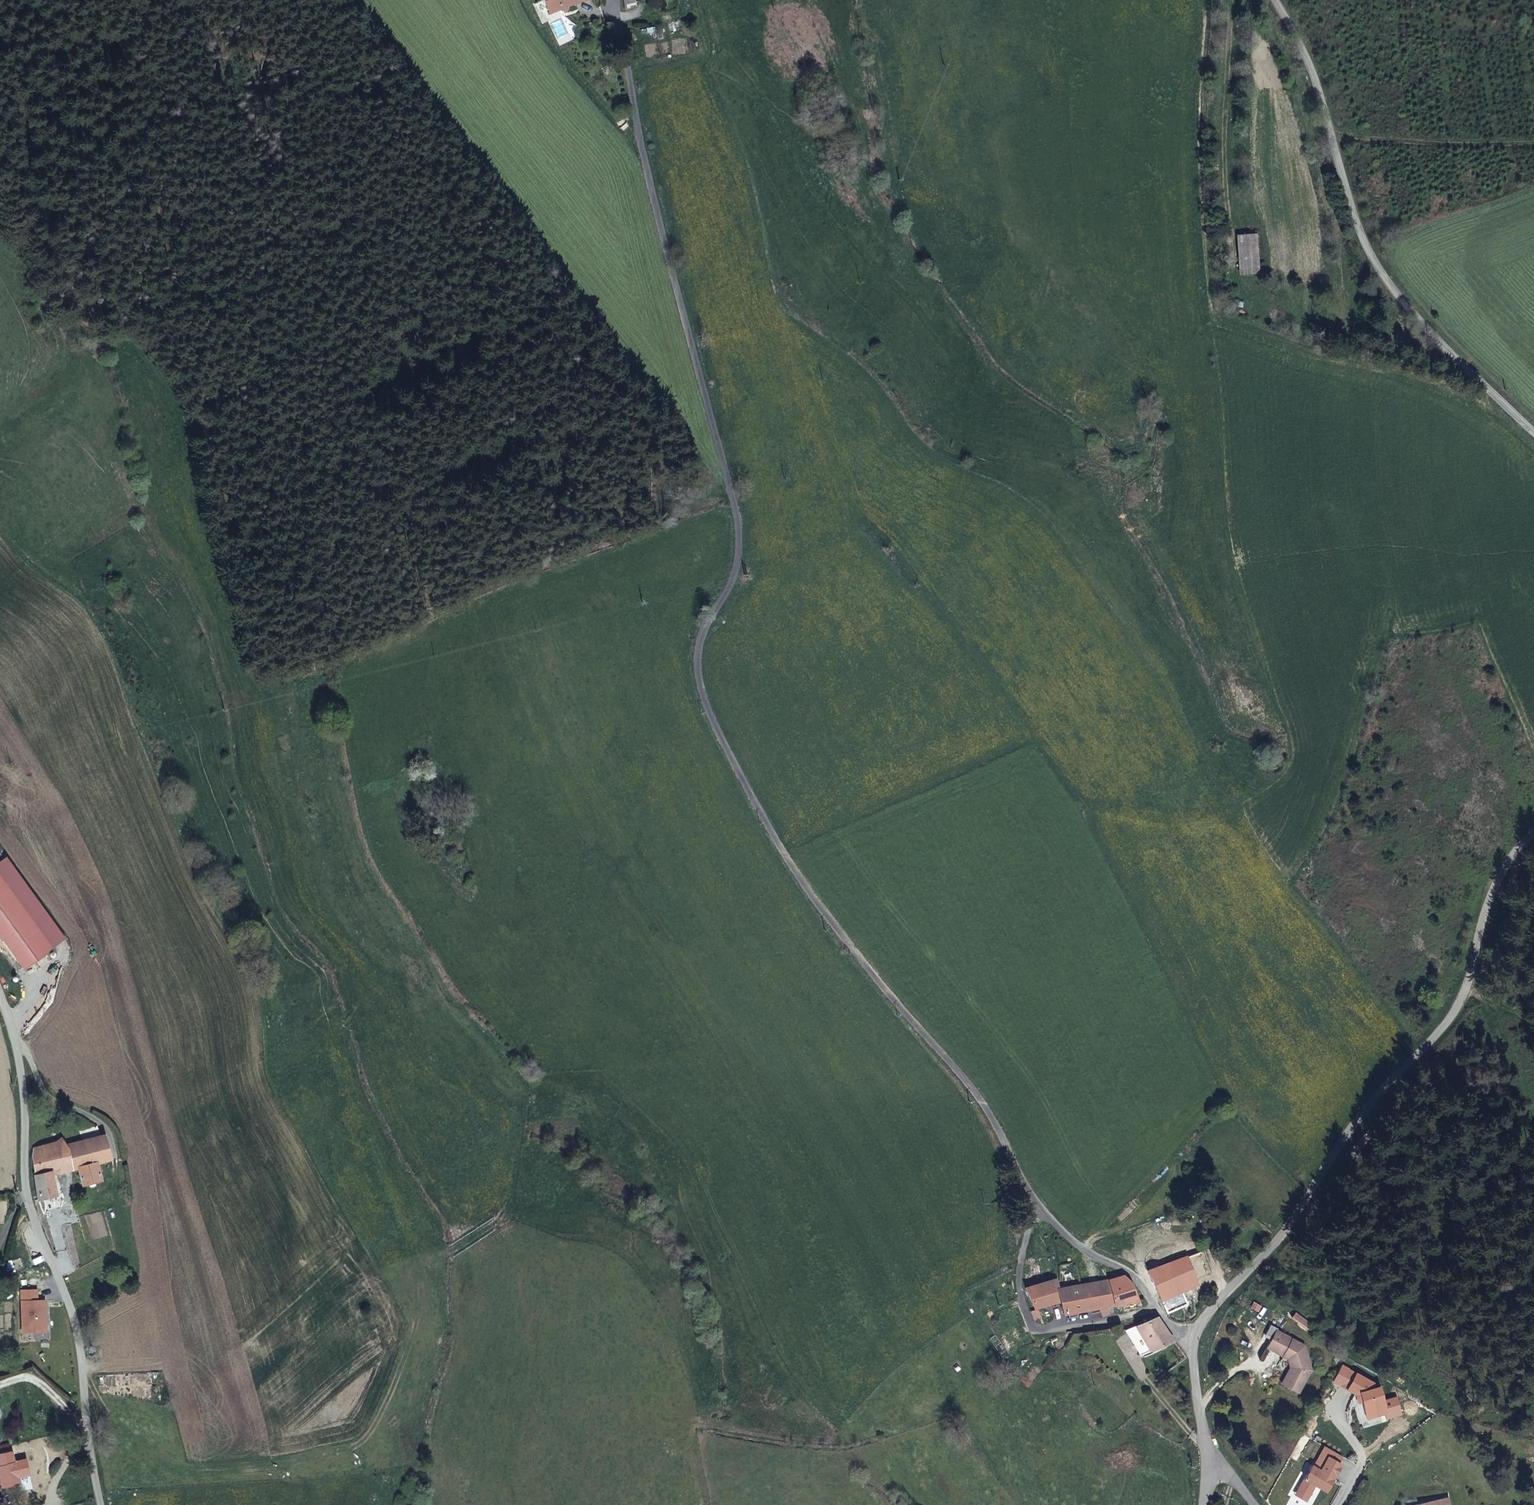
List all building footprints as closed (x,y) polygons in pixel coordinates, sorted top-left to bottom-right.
[(546,11),(579,0),(542,0),(546,11)] [(1254,232),(1237,233),(1238,270),(1255,269),(1254,232)] [(0,862),(0,875),(51,948),(64,939),(7,857),(0,862)] [(0,875),(0,936),(22,968),(51,948),(0,875)] [(55,1171),(68,1168),(73,1167),(77,1181),(94,1177),(91,1162),(107,1159),(101,1136),(96,1137),(92,1124),(73,1129),(77,1142),(64,1145),(62,1138),(30,1155),(37,1199),(56,1193),(49,1174),(55,1171)] [(49,1174),(56,1193),(64,1192),(55,1171),(49,1174)] [(1151,1268),(1166,1312),(1190,1304),(1184,1287),(1196,1282),(1187,1256),(1151,1268)] [(1109,1307),(1138,1301),(1133,1283),(1123,1275),(1110,1278),(1057,1289),(1054,1279),(1028,1286),(1035,1309),(1038,1308),(1060,1303),(1063,1315),(1101,1308),(1102,1314),(1110,1313),(1109,1307)] [(36,1289),(20,1290),(22,1332),(42,1331),(41,1315),(45,1315),(44,1300),(36,1300),(36,1289)] [(1038,1308),(1035,1309),(1031,1311),(1035,1321),(1042,1318),(1038,1308)] [(1308,1328),(1311,1323),(1296,1313),(1293,1319),(1308,1328)] [(1148,1353),(1171,1340),(1157,1316),(1135,1329),(1148,1353)] [(1291,1365),(1281,1382),(1297,1391),(1310,1368),(1303,1344),(1293,1338),(1294,1336),(1289,1333),(1288,1336),(1276,1330),(1267,1345),(1280,1353),(1289,1356),(1291,1365)] [(1343,1385),(1357,1396),(1361,1394),(1364,1402),(1367,1418),(1386,1414),(1380,1388),(1376,1389),(1375,1384),(1351,1371),(1343,1385)] [(13,1451),(0,1454),(0,1467),(4,1488),(20,1484),(13,1451)] [(1311,1464),(1297,1488),(1308,1495),(1315,1484),(1319,1487),(1321,1488),(1326,1481),(1330,1483),(1341,1465),(1328,1457),(1320,1469),(1311,1464)] [(1326,1491),(1330,1483),(1326,1481),(1321,1488),(1326,1491)] [(1308,1495),(1297,1488),(1294,1493),(1305,1500),(1308,1495)]
